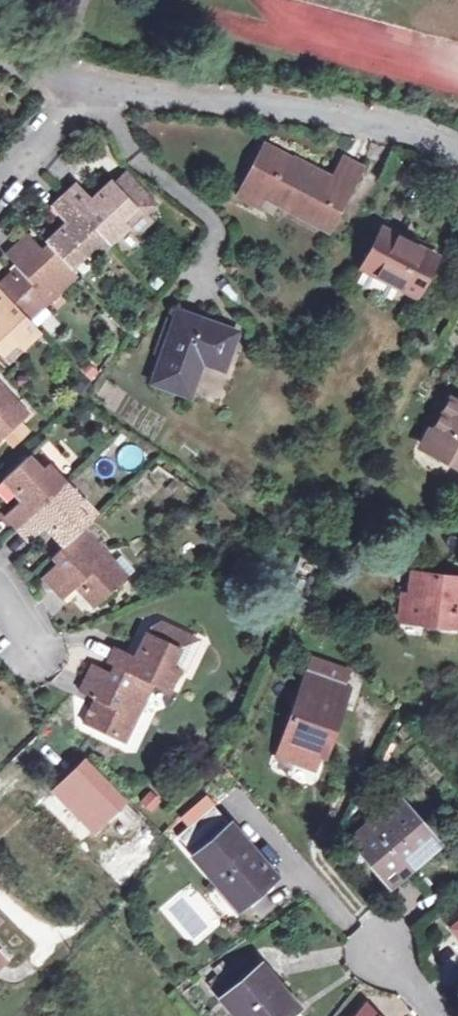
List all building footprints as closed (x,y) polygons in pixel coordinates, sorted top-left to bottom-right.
[(263,145),(242,185),(262,196),(278,204),(281,198),(332,224),(361,166),(343,157),(330,180),(263,145)] [(126,172),(114,183),(134,203),(145,192),(126,172)] [(23,350),(41,332),(29,319),(23,312),(37,299),(43,306),(76,275),(71,268),(85,255),(91,262),(128,227),(122,221),(138,207),(134,203),(114,183),(111,179),(91,198),(76,183),(50,206),(65,223),(45,241),(48,243),(42,249),(28,234),(5,255),(17,268),(22,274),(17,279),(12,273),(0,284),(0,354),(2,356),(16,343),(23,350)] [(262,196),(242,185),(237,194),(257,205),(262,196)] [(281,198),(278,204),(329,230),(332,224),(281,198)] [(143,213),(138,207),(122,221),(128,227),(143,213)] [(370,254),(361,268),(399,287),(417,296),(436,256),(382,228),(376,239),(369,236),(363,250),(370,254)] [(229,277),(237,270),(230,261),(221,268),(229,277)] [(17,268),(12,273),(17,279),(22,274),(17,268)] [(399,287),(361,268),(356,279),(393,298),(399,287)] [(23,312),(29,319),(43,306),(37,299),(23,312)] [(204,348),(226,356),(235,332),(179,313),(155,381),(190,393),(200,359),(204,348)] [(9,363),(23,350),(16,343),(2,356),(9,363)] [(204,348),(200,359),(223,367),(226,356),(204,348)] [(28,414),(0,384),(0,440),(28,414)] [(457,467),(457,403),(451,399),(425,450),(457,467)] [(35,449),(27,456),(41,470),(48,463),(35,449)] [(41,470),(27,456),(2,479),(21,499),(5,514),(29,540),(46,525),(64,545),(52,556),(57,561),(42,575),(63,598),(75,585),(80,581),(86,586),(81,591),(96,606),(121,582),(108,567),(114,562),(83,528),(90,522),(75,507),(83,500),(48,463),(41,470)] [(97,515),(83,500),(75,507),(90,522),(97,515)] [(108,567),(121,582),(135,570),(121,555),(114,562),(108,567)] [(419,598),(422,575),(412,574),(409,597),(419,598)] [(409,597),(407,597),(404,620),(457,626),(457,579),(422,575),(419,598),(409,597)] [(75,585),(81,591),(86,586),(80,581),(75,585)] [(160,636),(147,630),(135,655),(115,646),(107,662),(115,666),(113,673),(94,664),(80,692),(96,699),(84,723),(118,739),(126,721),(134,724),(153,684),(170,691),(181,668),(170,664),(186,632),(166,623),(162,630),(160,636)] [(149,625),(147,630),(160,636),(162,630),(149,625)] [(196,636),(186,632),(170,664),(181,668),(196,636)] [(316,754),(331,712),(335,700),(345,704),(351,688),(306,673),(276,757),(310,768),(316,754)] [(338,715),(331,712),(316,754),(323,756),(338,715)] [(125,742),(134,724),(126,721),(118,739),(125,742)] [(54,790),(92,830),(112,812),(124,823),(127,821),(131,826),(140,816),(86,759),(54,790)] [(390,881),(433,843),(397,801),(354,839),(390,881)] [(195,856),(217,882),(222,879),(244,904),(276,877),(230,824),(195,856)] [(239,908),(244,904),(222,879),(217,882),(239,908)] [(457,935),(457,919),(450,925),(457,935)] [(247,958),(238,965),(248,975),(256,968),(247,958)] [(239,1015),(285,1015),(296,1007),(260,965),(256,968),(248,975),(238,965),(213,986),(239,1015)] [(365,1003),(354,1015),(377,1015),(365,1003)]
